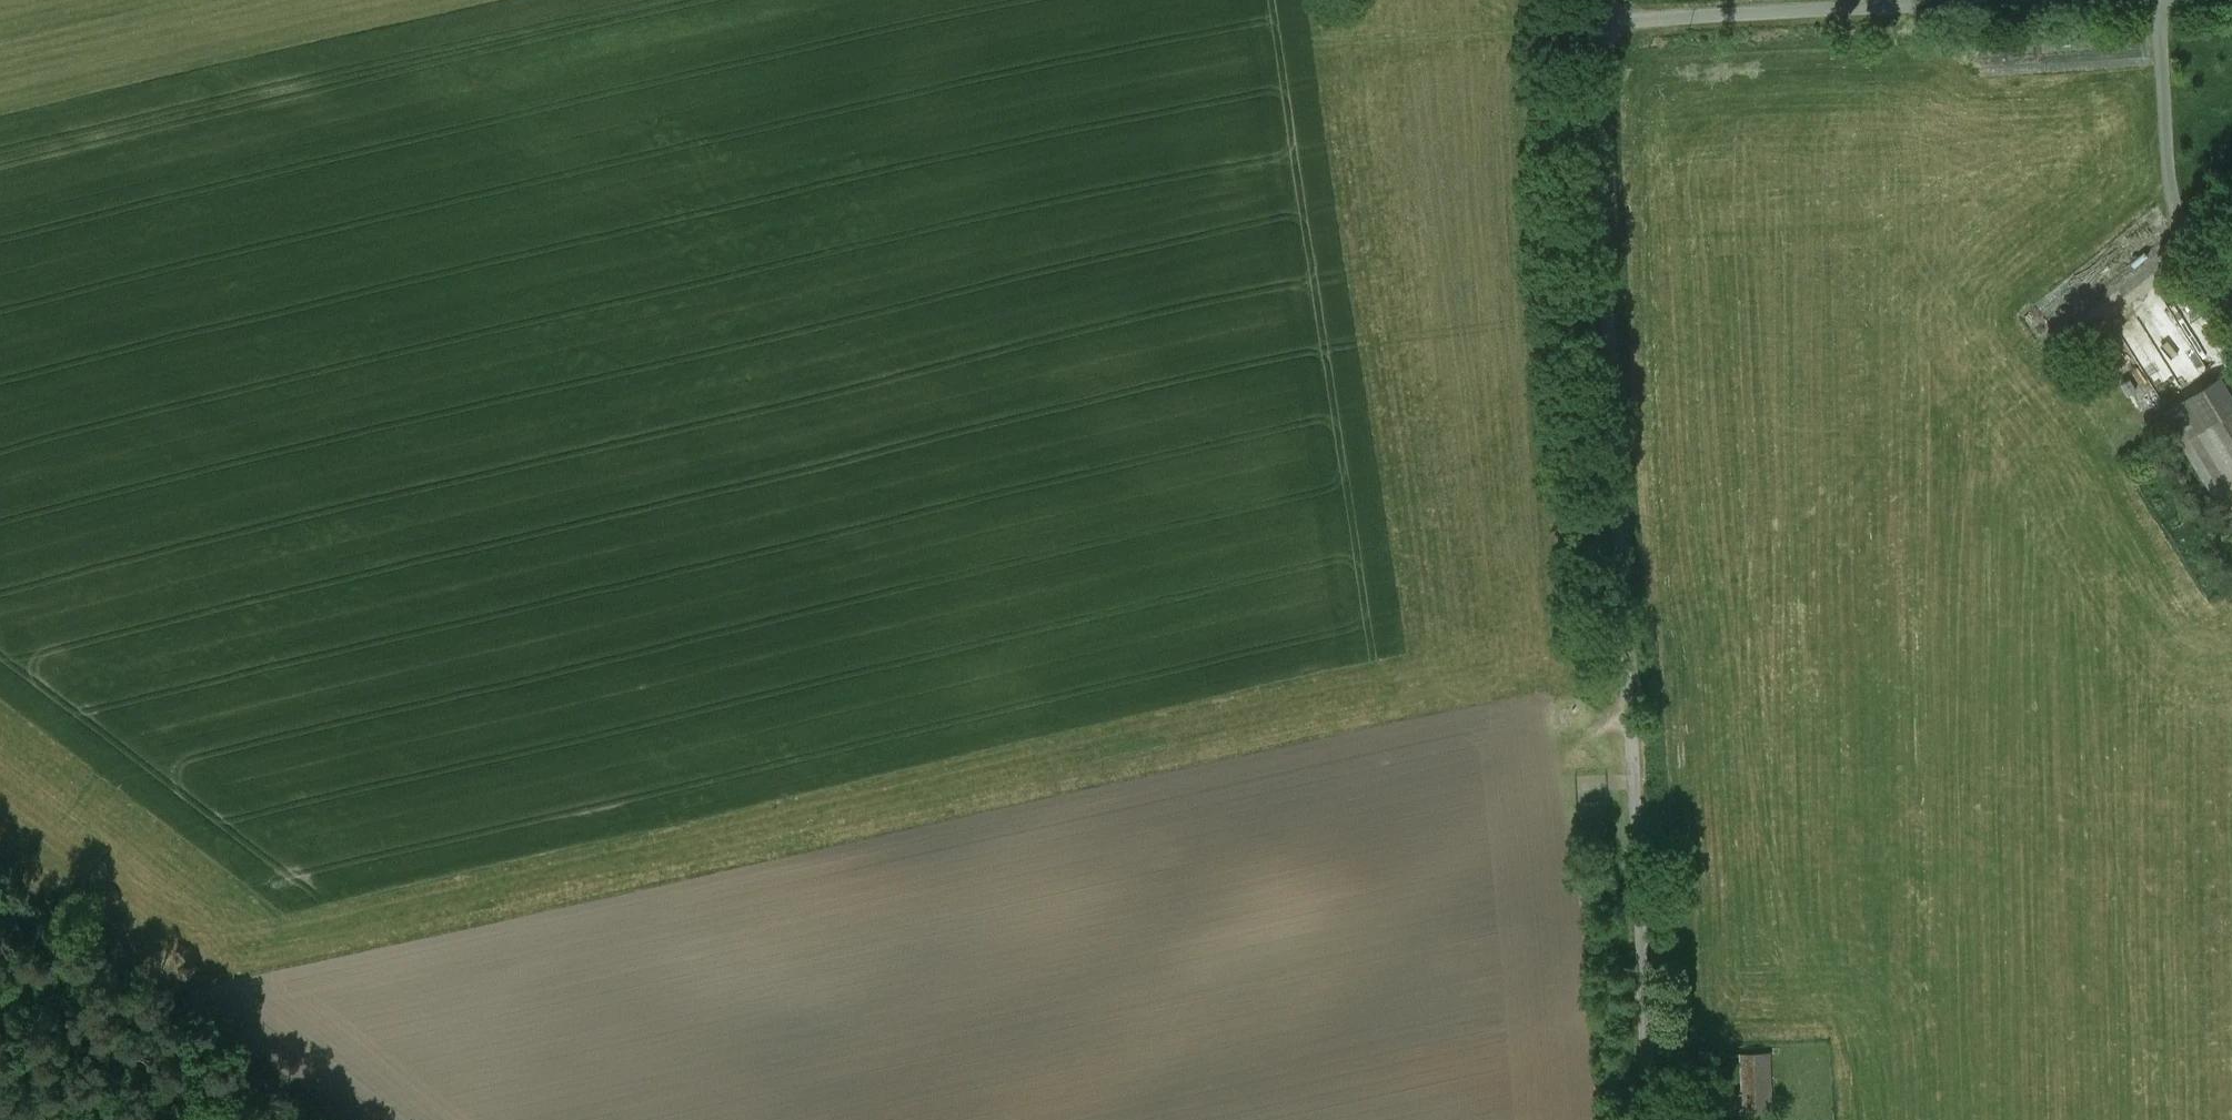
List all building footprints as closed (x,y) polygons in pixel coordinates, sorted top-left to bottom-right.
[(2227,368),(2165,407),(2231,513),(2231,375),(2227,368)]
